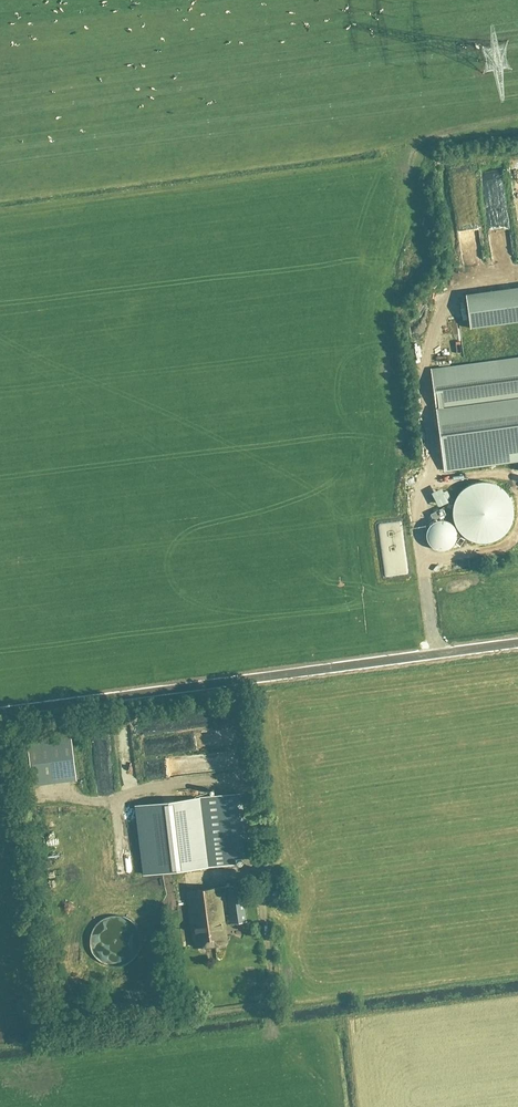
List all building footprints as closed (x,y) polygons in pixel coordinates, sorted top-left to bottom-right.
[(425,299),(433,290),(430,286),(421,295),(425,299)] [(431,372),(444,470),(517,460),(517,360),(431,372)] [(471,541),(479,543),(486,543),(493,542),(499,539),(505,534),(509,528),(512,522),(513,514),(513,507),(511,500),(507,494),(502,489),(496,485),(489,483),(482,482),(474,484),(467,487),(461,491),(457,497),(454,504),(452,511),(453,519),(455,526),(459,532),(465,538),(471,541)] [(442,509),(430,515),(434,521),(445,515),(442,509)] [(426,535),(426,540),(428,545),(431,549),(436,551),(441,552),(447,551),(451,548),(454,544),(455,538),(455,533),(452,529),(449,525),(445,523),(440,523),(435,524),(431,526),(428,530),(426,535)] [(207,727),(206,717),(197,717),(197,728),(207,727)] [(147,733),(158,732),(157,719),(146,719),(147,733)] [(29,739),(35,784),(77,779),(70,733),(29,739)] [(122,775),(138,774),(137,767),(121,768),(122,775)] [(245,793),(235,794),(137,805),(146,875),(236,864),(235,860),(252,858),(245,793)] [(225,887),(230,924),(246,922),(244,906),(241,885),(225,887)] [(187,892),(194,946),(227,942),(220,887),(187,892)]
